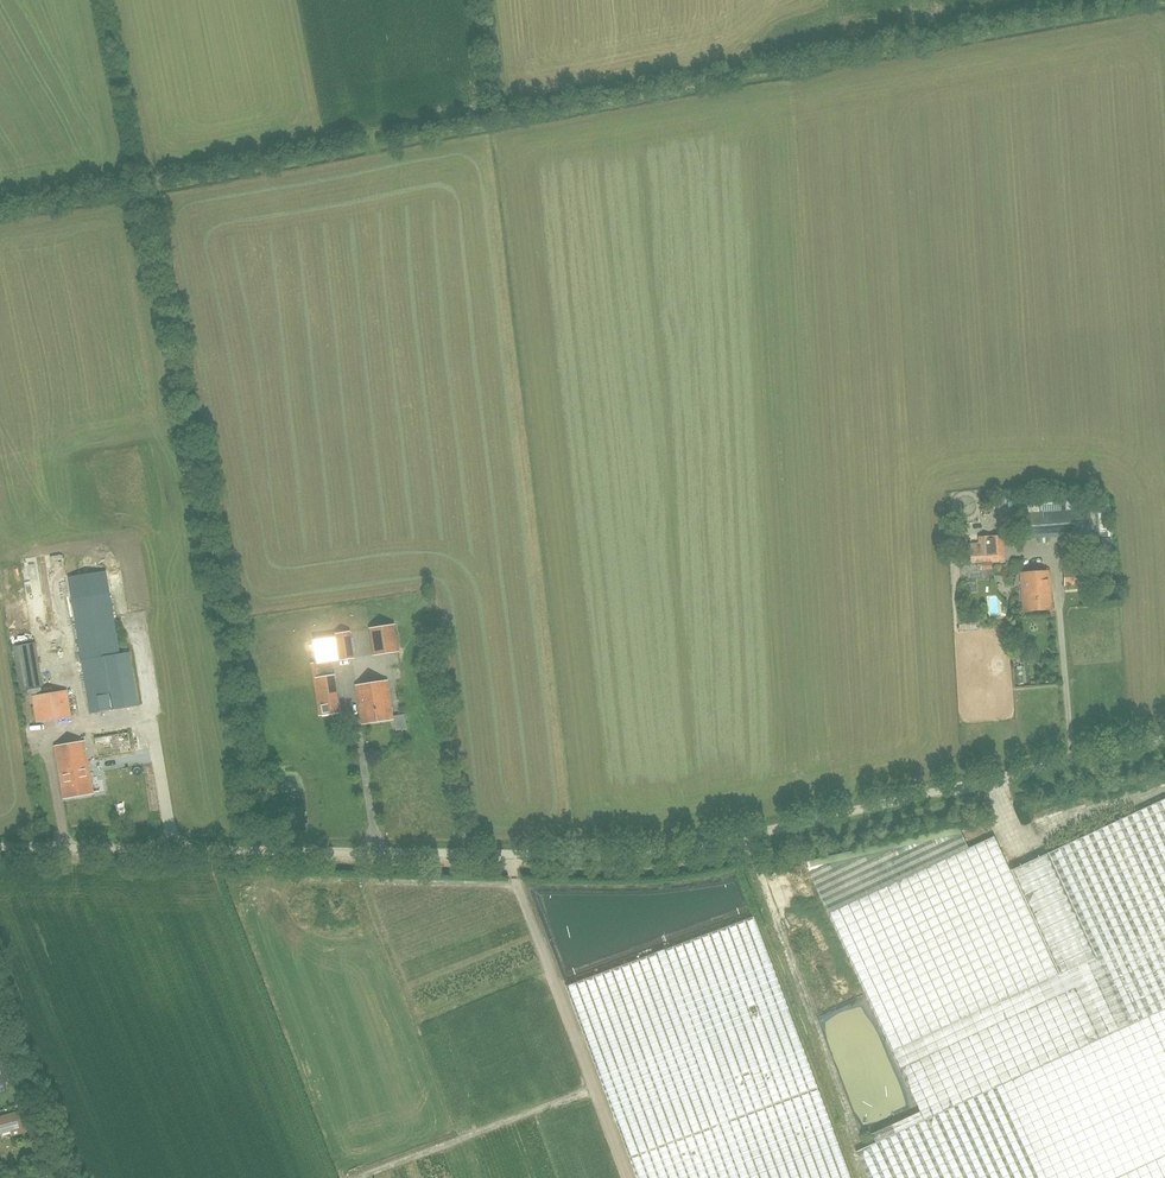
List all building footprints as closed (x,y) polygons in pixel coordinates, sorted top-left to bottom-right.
[(1038,500),(1021,502),(1022,513),(1039,511),(1038,500)] [(1089,509),(1020,515),(1022,538),(1091,533),(1089,509)] [(962,546),(962,539),(962,538),(954,538),(955,553),(949,554),(950,565),(956,565),(980,564),(980,570),(992,570),(991,563),(1004,562),(1002,535),(990,536),(991,544),(962,546)] [(1064,586),(1084,585),(1083,569),(1063,570),(1064,586)] [(1020,572),(1023,611),(1052,609),(1049,570),(1020,572)] [(109,591),(72,597),(82,660),(91,713),(138,705),(129,652),(120,654),(109,591)] [(369,628),(374,656),(400,652),(396,624),(369,628)] [(317,663),(312,663),(314,676),(326,675),(333,674),(331,662),(338,661),(355,658),(350,631),(334,633),(312,637),(317,663)] [(36,641),(14,644),(19,688),(41,685),(36,641)] [(1017,683),(1026,683),(1025,665),(1016,665),(1017,683)] [(326,675),(314,676),(320,715),(340,712),(335,674),(333,674),(326,675)] [(392,719),(386,681),(356,686),(363,724),(392,719)] [(66,690),(32,696),(37,723),(71,717),(66,690)] [(406,713),(395,714),(396,729),(407,728),(406,713)] [(128,732),(95,738),(98,757),(131,751),(128,732)] [(92,793),(84,742),(56,746),(64,798),(92,793)] [(1010,871),(997,844),(993,836),(968,848),(961,834),(959,826),(804,862),(831,921),(920,1111),(872,1133),(875,1142),(856,1151),(868,1177),(1164,1177),(1164,798),(1010,871)] [(753,916),(566,986),(637,1177),(850,1177),(753,916)] [(0,1118),(0,1124),(2,1124),(4,1132),(11,1130),(12,1136),(24,1133),(23,1127),(24,1127),(20,1112),(0,1118)]
